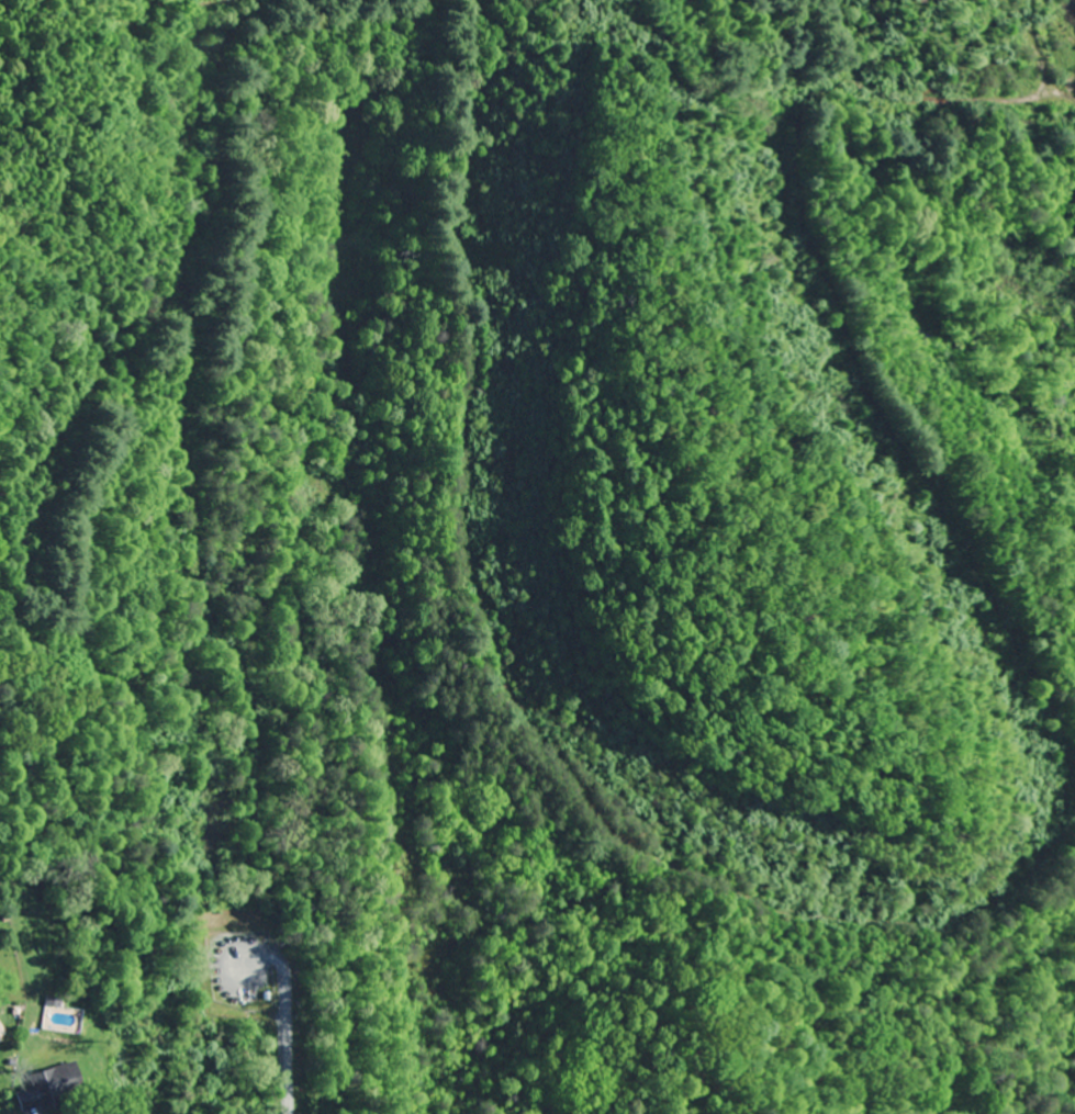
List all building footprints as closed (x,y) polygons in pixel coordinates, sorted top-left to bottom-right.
[(28,1073),(32,1088),(15,1092),(20,1112),(82,1097),(74,1062),(28,1073)]
